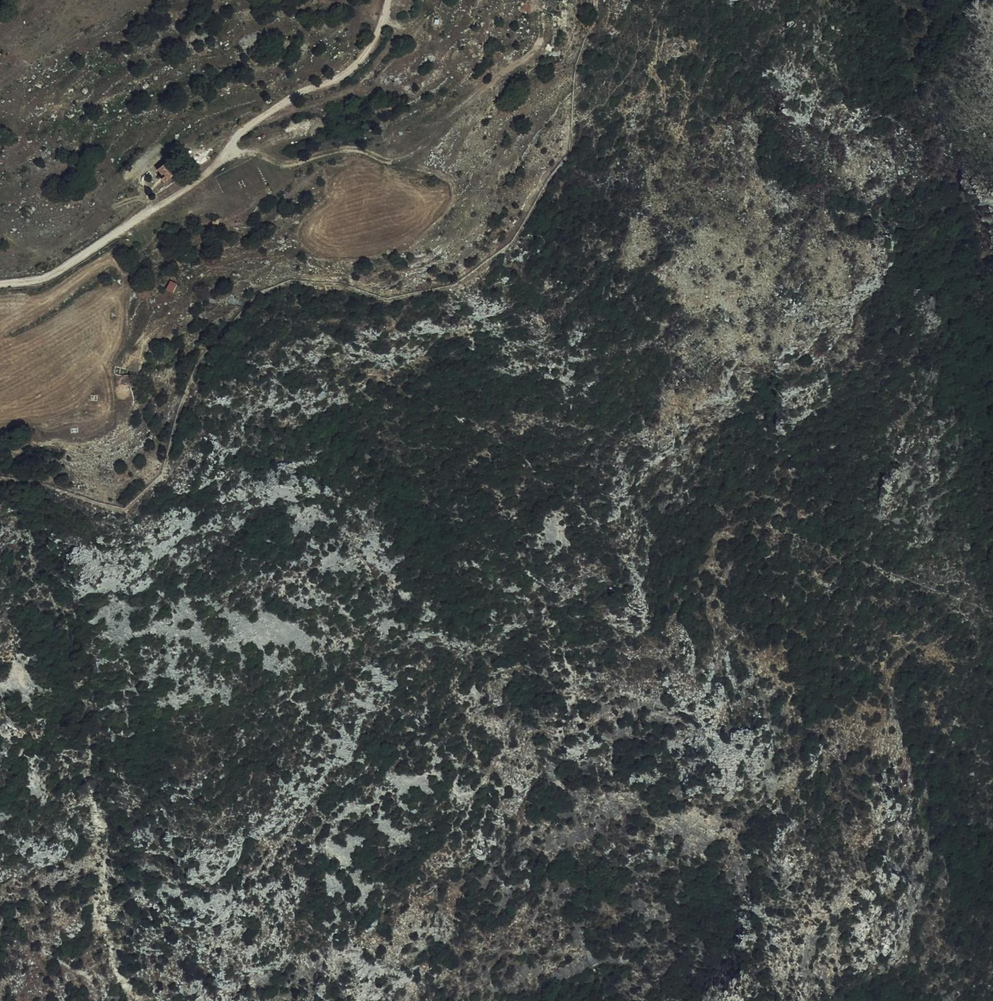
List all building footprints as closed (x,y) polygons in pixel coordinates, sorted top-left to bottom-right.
[(168,156),(157,164),(164,176),(176,168),(168,156)] [(150,362),(138,359),(135,371),(147,374),(150,362)] [(135,378),(132,378),(130,380),(129,383),(129,385),(129,388),(131,390),(133,392),(136,392),(139,392),(141,391),(143,388),(143,386),(143,383),(142,381),(140,379),(138,378),(135,378)]
